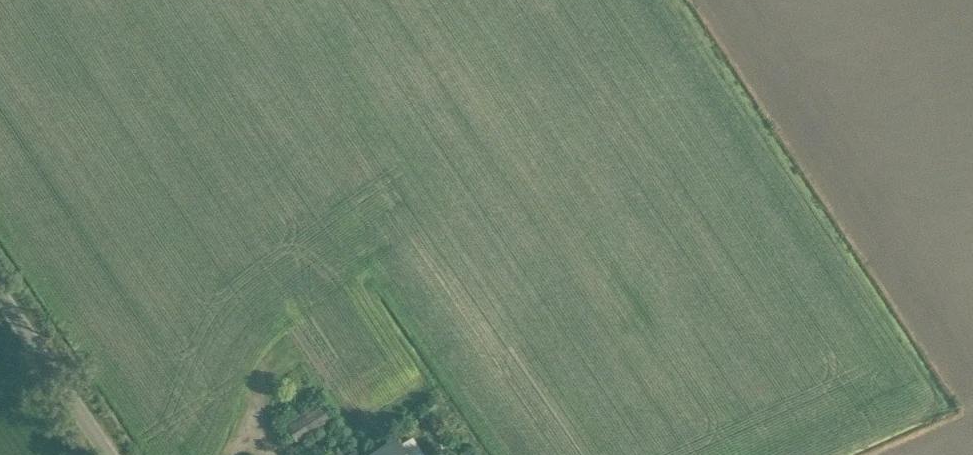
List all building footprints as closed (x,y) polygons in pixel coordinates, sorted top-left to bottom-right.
[(286,423),(296,440),(332,417),(321,400),(286,423)] [(395,434),(363,454),(409,454),(395,434)]
